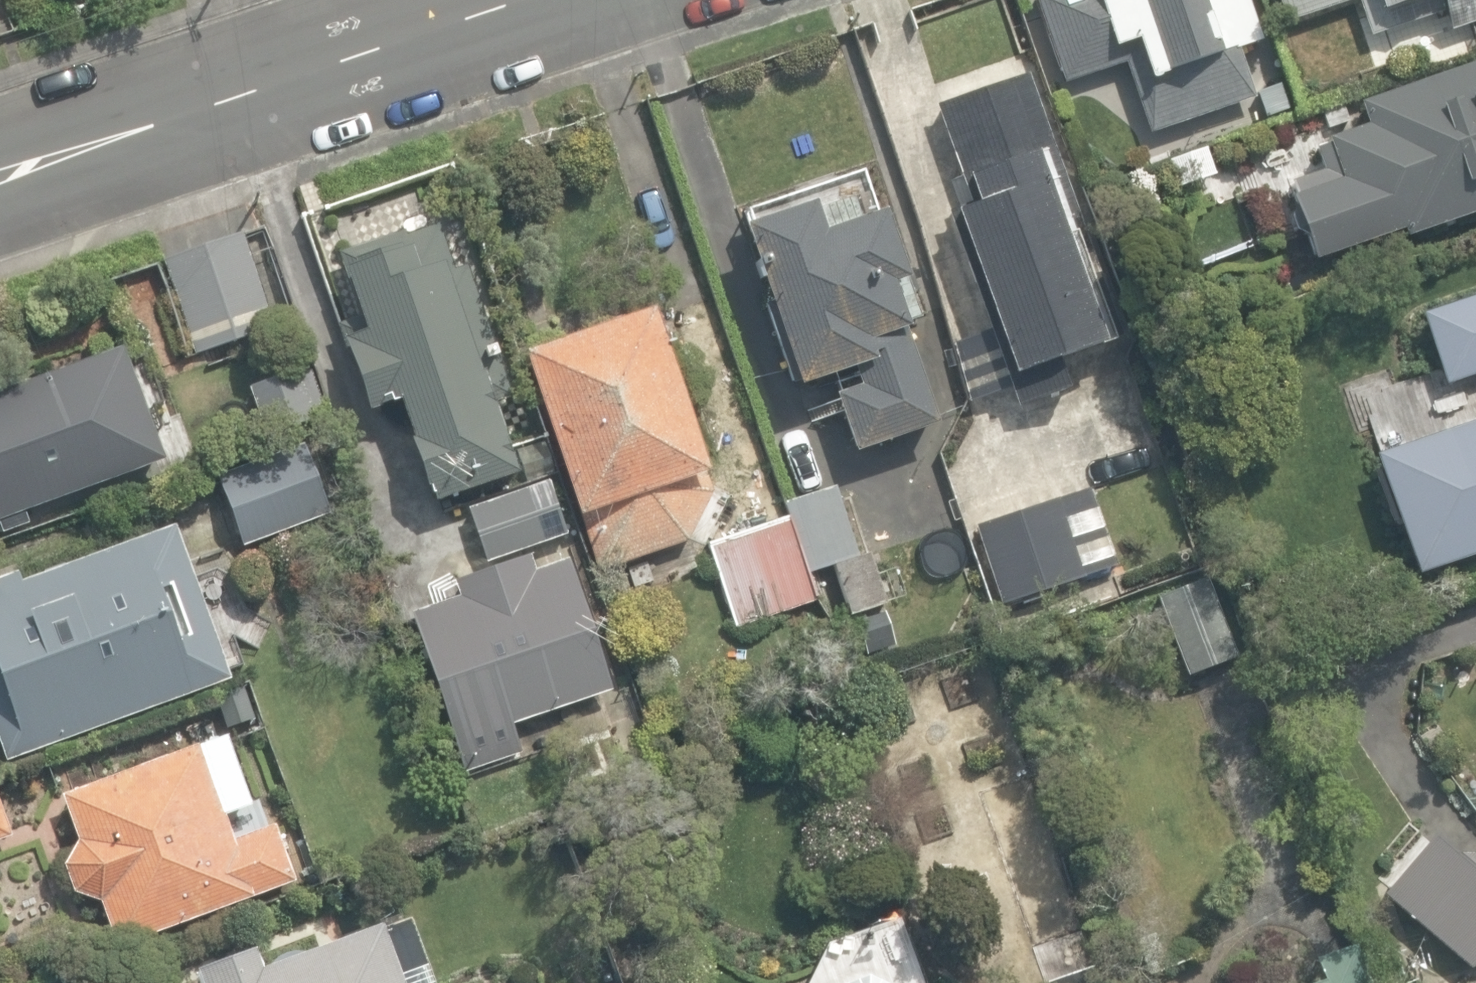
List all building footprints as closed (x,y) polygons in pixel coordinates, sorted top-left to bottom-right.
[(1148,133),(1254,97),(1237,47),(1259,39),(1246,0),(1034,0),(1062,83),(1124,62),(1148,133)] [(1284,23),(1351,0),(1276,0),(1284,23)] [(1368,34),(1442,9),(1449,31),(1475,22),(1475,0),(1357,0),(1368,34)] [(1312,257),(1402,226),(1405,235),(1475,211),(1475,58),(1357,99),(1364,121),(1325,135),(1335,162),(1273,184),(1298,256),(1310,252),(1312,257)] [(1004,376),(1015,406),(1064,388),(1054,362),(1120,338),(1025,73),(934,106),(968,203),(947,211),(988,326),(952,339),(970,389),(1004,376)] [(833,394),(853,452),(935,424),(900,322),(919,316),(883,210),(853,220),(846,199),(813,210),(810,202),(792,208),(785,204),(771,208),(764,211),(760,219),(741,226),(771,315),(795,386),(852,367),(858,385),(833,394)] [(397,402),(432,504),(515,475),(492,404),(508,396),(463,268),(450,272),(436,227),(409,233),(336,254),(365,333),(363,334),(344,340),(369,412),(397,402)] [(161,260),(193,354),(272,327),(241,233),(161,260)] [(1415,316),(1440,387),(1475,374),(1475,295),(1415,316)] [(521,355),(597,571),(687,542),(710,492),(647,311),(521,355)] [(27,525),(23,512),(163,463),(122,347),(0,391),(0,534),(27,525)] [(248,382),(263,436),(313,421),(298,368),(248,382)] [(1126,437),(1157,427),(1151,409),(1120,418),(1126,437)] [(1413,575),(1475,552),(1475,420),(1372,457),(1413,575)] [(217,475),(243,545),(328,512),(303,443),(217,475)] [(484,561),(566,535),(549,481),(467,507),(484,561)] [(831,565),(847,615),(884,604),(868,553),(855,557),(834,487),(789,501),(810,571),(831,565)] [(974,522),(1001,602),(1086,573),(1059,493),(974,522)] [(707,543),(734,626),(771,614),(813,600),(786,517),(771,522),(707,543)] [(4,761),(230,680),(209,621),(200,624),(188,592),(197,589),(174,525),(19,580),(16,570),(0,576),(0,748),(4,761)] [(406,609),(462,773),(525,752),(514,721),(614,687),(568,552),(538,563),(532,547),(451,575),(457,592),(406,609)] [(1152,587),(1184,673),(1236,653),(1203,567),(1152,587)] [(99,901),(115,946),(295,882),(275,825),(233,839),(224,813),(249,804),(225,735),(61,794),(77,839),(63,865),(72,891),(99,901)] [(14,837),(0,800),(0,842),(14,837)] [(1466,970),(1475,966),(1475,854),(1452,855),(1433,839),(1382,900),(1466,970)] [(410,917),(380,928),(379,925),(304,952),(303,951),(302,951),(301,951),(300,951),(299,951),(298,950),(297,950),(296,950),(295,950),(294,950),(293,950),(291,950),(290,950),(289,950),(288,951),(287,951),(286,951),(285,951),(284,952),(283,952),(282,952),(281,953),(280,954),(279,954),(278,955),(277,955),(277,956),(276,957),(275,957),(275,958),(274,959),(273,959),(272,960),(272,961),(271,961),(271,962),(270,963),(260,967),(253,948),(204,966),(210,982),(434,982),(410,917)] [(1349,947),(1309,961),(1317,982),(1315,982),(1361,982),(1349,947)]
